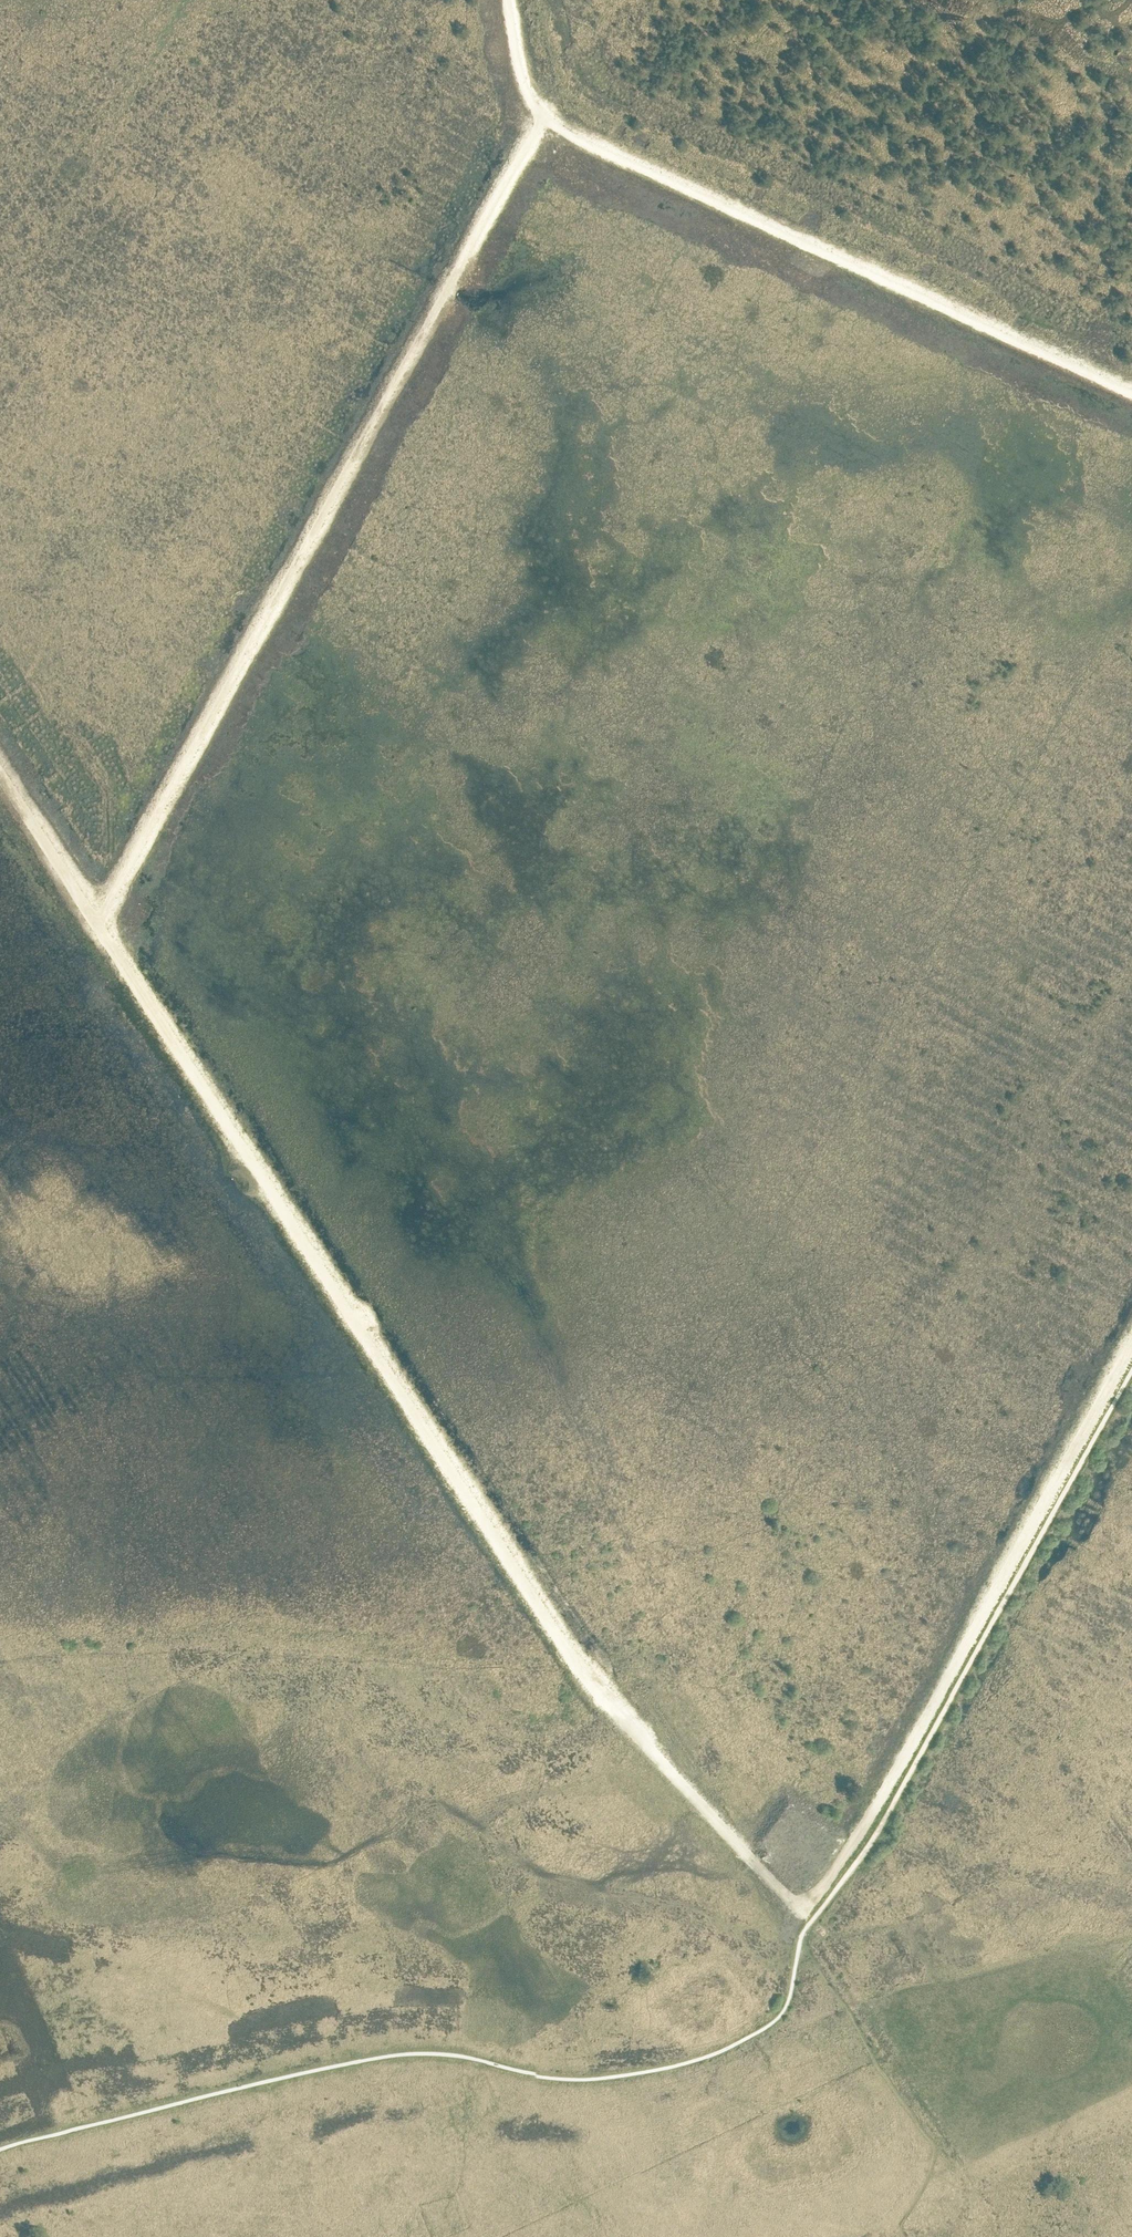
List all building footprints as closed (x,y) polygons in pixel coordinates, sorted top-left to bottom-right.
[(815,1920),(811,1917),(803,1927),(807,1930),(815,1920)]
